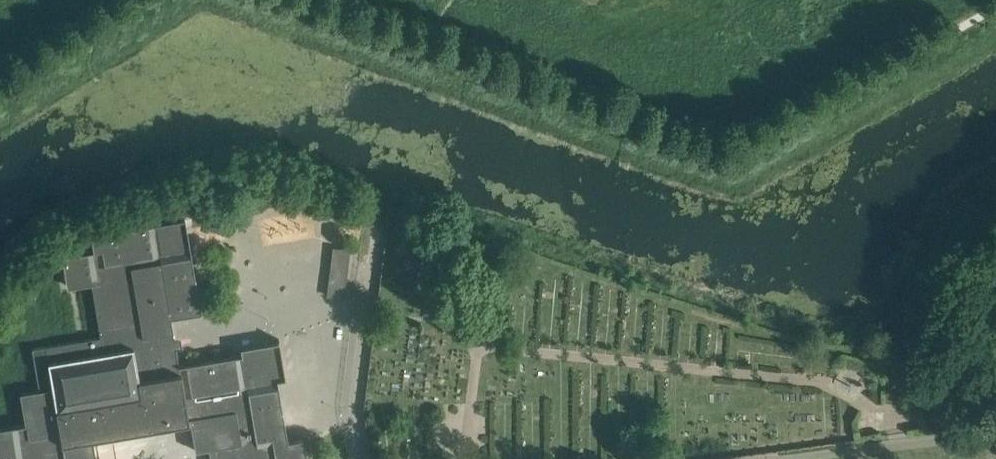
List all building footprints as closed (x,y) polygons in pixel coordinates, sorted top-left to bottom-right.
[(92,435),(191,418),(197,450),(217,446),(219,458),(307,458),(304,438),(288,441),(277,379),(287,378),(279,340),(241,347),(243,355),(179,365),(181,375),(167,377),(159,333),(162,332),(160,318),(201,311),(185,219),(91,235),(93,251),(64,256),(69,285),(91,281),(101,336),(33,348),(41,391),(20,394),(27,423),(0,428),(0,458),(96,458),(92,435)] [(328,295),(345,297),(351,248),(334,246),(328,295)]
